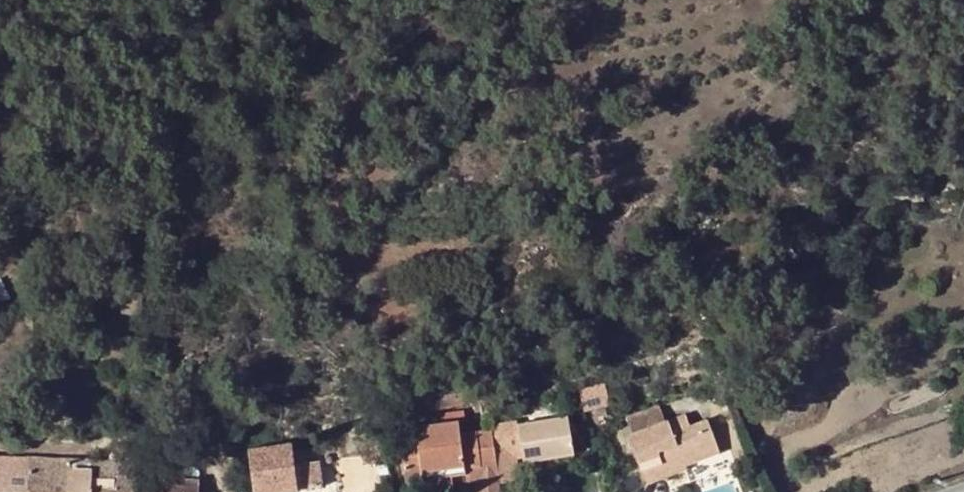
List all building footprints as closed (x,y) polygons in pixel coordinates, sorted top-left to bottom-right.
[(0,279),(0,301),(13,296),(6,277),(0,279)] [(624,420),(631,437),(666,424),(660,407),(624,420)] [(442,416),(442,425),(460,425),(465,423),(464,414),(442,416)] [(686,417),(666,424),(631,437),(644,475),(683,462),(685,466),(719,454),(708,422),(690,428),(686,417)] [(574,459),(570,421),(519,427),(524,465),(574,459)] [(406,481),(452,475),(467,475),(467,483),(478,483),(478,491),(501,491),(493,431),(461,434),(460,425),(442,425),(400,431),(406,481)] [(292,446),(248,451),(254,491),(286,491),(320,487),(316,465),(295,467),(292,446)] [(140,447),(112,447),(111,462),(93,461),(92,491),(137,491),(140,447)] [(31,459),(0,458),(0,491),(31,491),(31,459)] [(70,461),(31,459),(31,491),(69,491),(70,461)] [(69,491),(92,491),(93,461),(70,461),(69,491)] [(687,471),(685,466),(683,462),(644,475),(648,485),(687,471)] [(452,475),(406,481),(407,491),(429,491),(453,489),(452,475)] [(164,491),(198,491),(198,485),(165,483),(164,491)]
